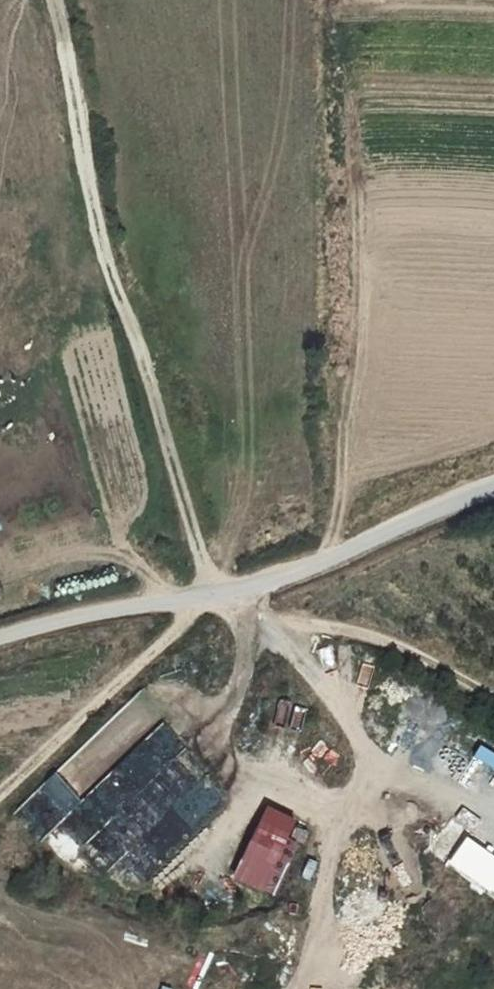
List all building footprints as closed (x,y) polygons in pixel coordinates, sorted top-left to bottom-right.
[(163,722),(86,797),(60,770),(21,808),(47,835),(54,828),(101,877),(211,772),(163,722)] [(233,881),(264,895),(299,822),(269,807),(233,881)] [(163,820),(127,859),(142,872),(177,834),(163,820)]
